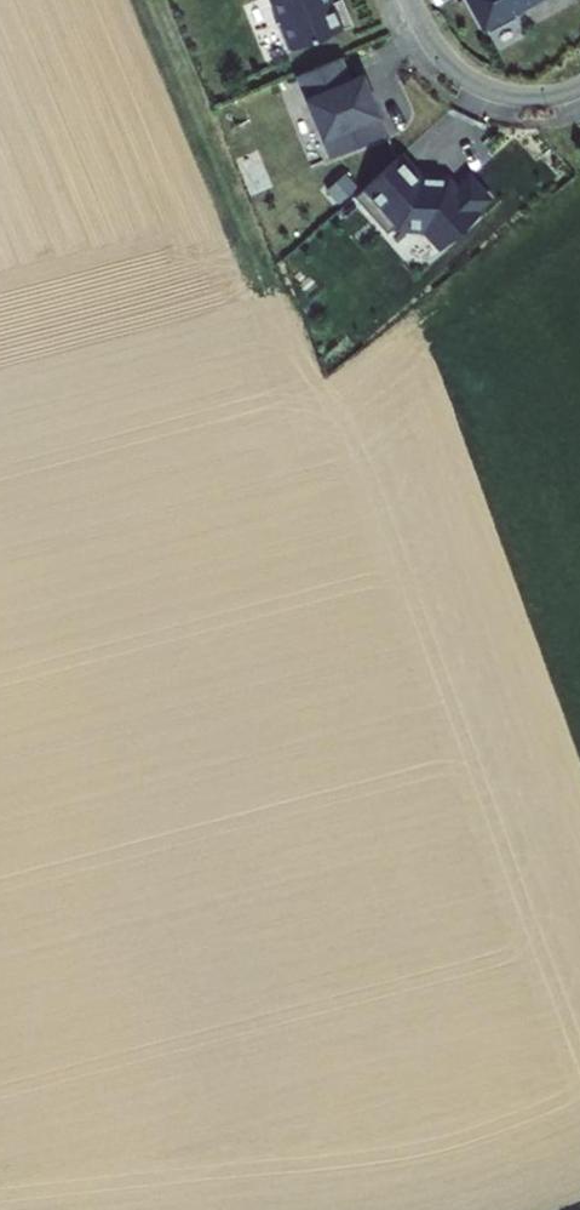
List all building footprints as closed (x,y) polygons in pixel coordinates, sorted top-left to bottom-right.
[(287,49),(353,24),(343,0),(342,0),(331,4),(329,0),(268,0),(287,49)] [(489,30),(537,0),(470,0),(489,30)] [(340,58),(296,75),(329,158),(390,134),(364,69),(347,76),(340,58)] [(402,153),(360,190),(396,231),(420,232),(437,252),(498,198),(473,171),(454,187),(444,176),(421,175),(402,153)]
